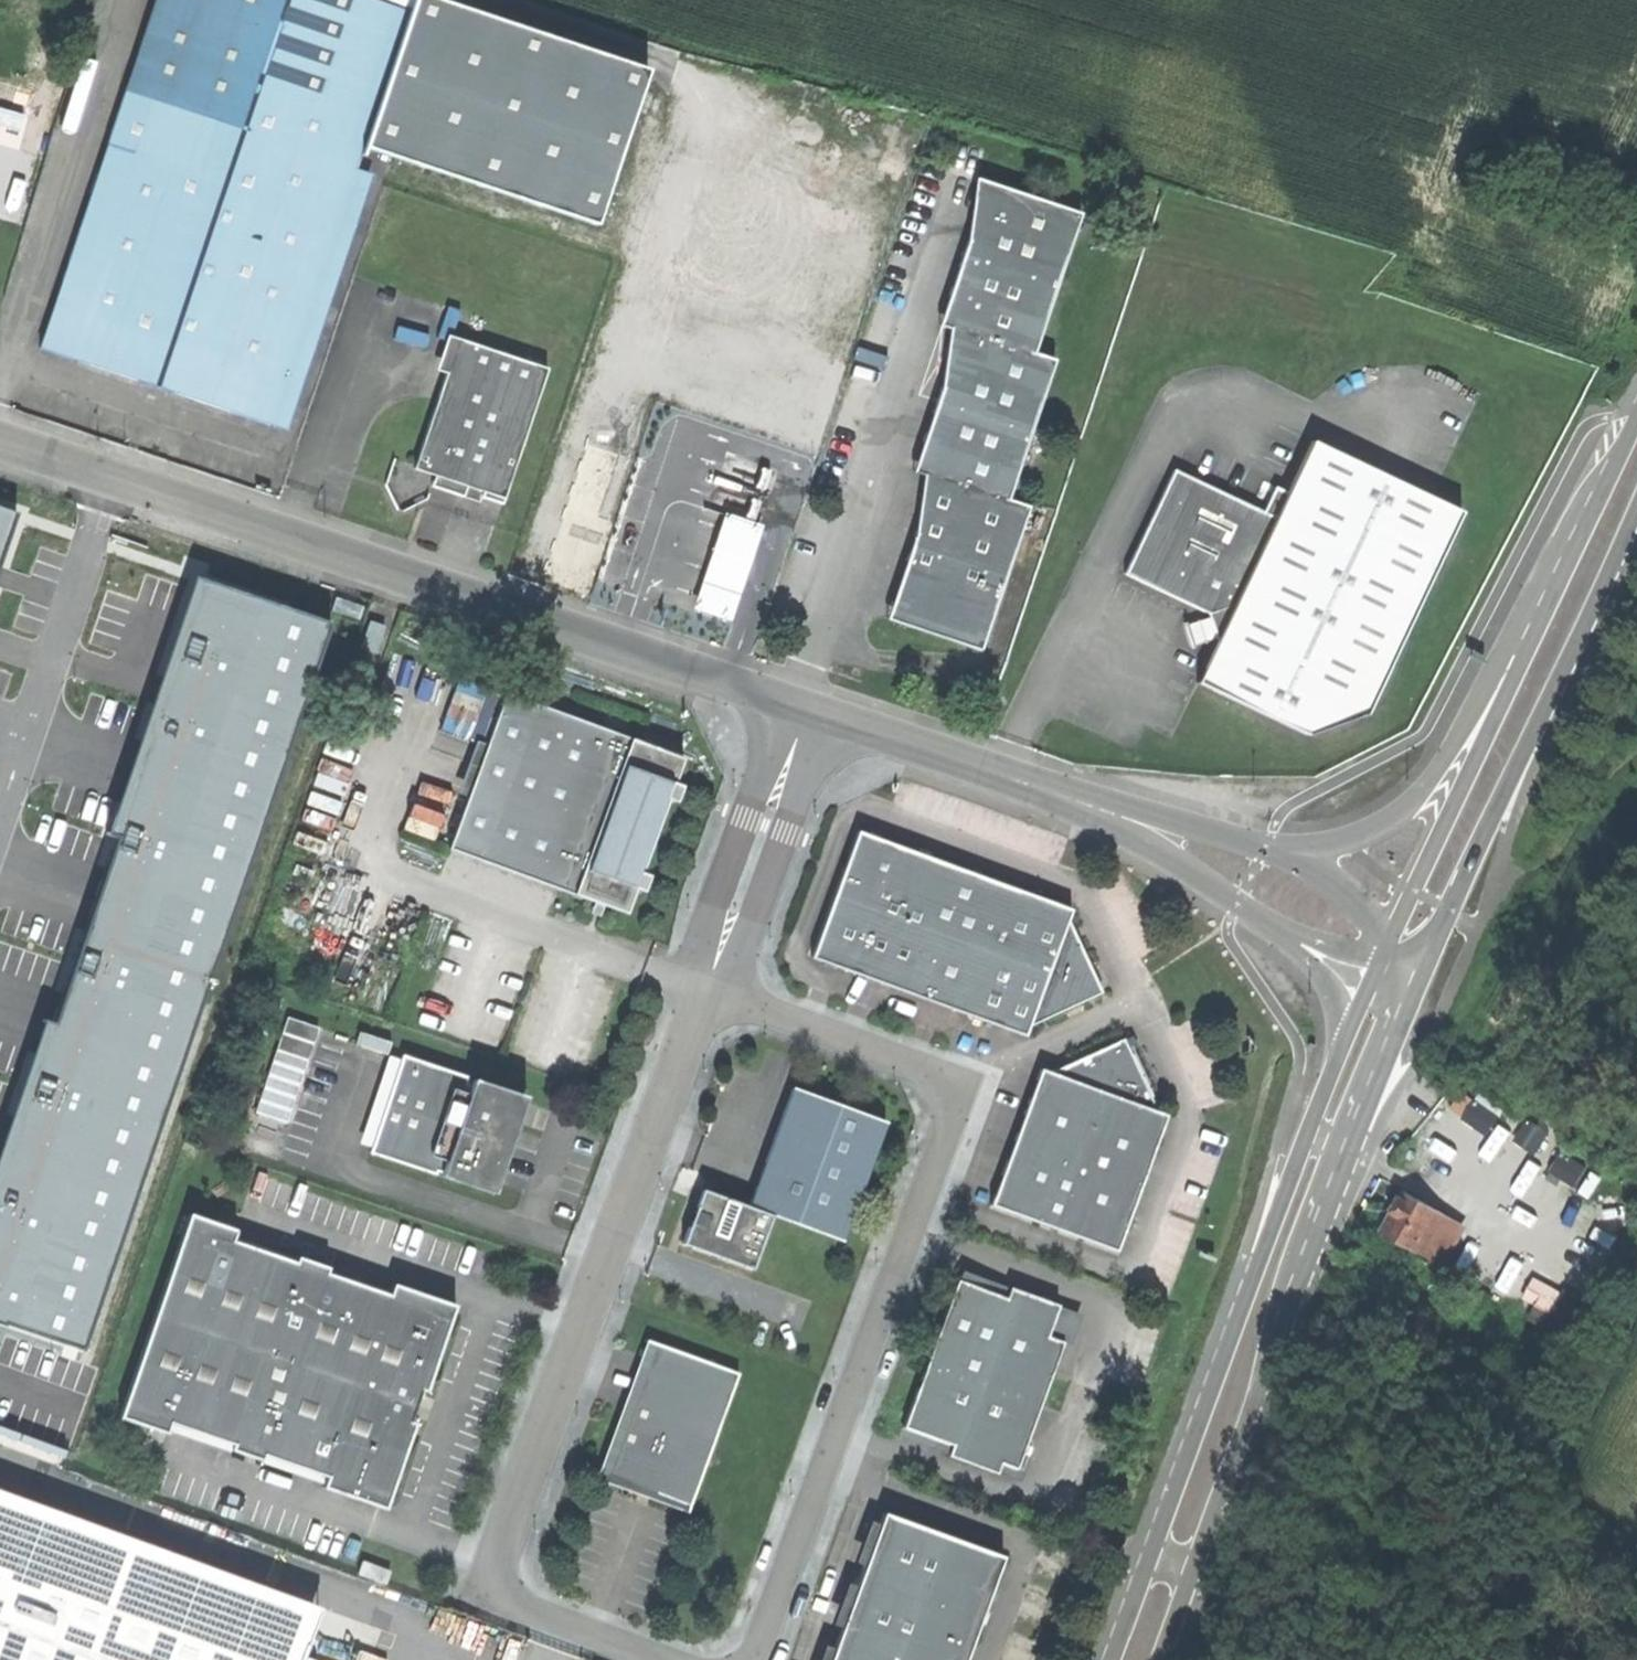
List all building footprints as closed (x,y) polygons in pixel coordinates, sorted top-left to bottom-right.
[(271,423),(363,146),(599,225),(650,69),(441,0),(153,0),(39,346),(149,383),(271,423)] [(977,177),(969,238),(988,182),(977,177)] [(914,629),(981,651),(1030,507),(1009,500),(1017,478),(1055,361),(1034,354),(1081,214),(988,182),(969,238),(950,296),(955,298),(951,329),(962,333),(943,386),(923,443),(930,446),(925,476),(935,479),(917,532),(897,589),(903,591),(902,600),(903,610),(908,621),(914,629)] [(938,325),(951,329),(955,298),(950,296),(938,325)] [(951,329),(943,386),(962,333),(951,329)] [(436,370),(446,374),(457,339),(447,336),(436,370)] [(503,504),(548,369),(457,339),(446,374),(437,400),(416,464),(414,469),(435,476),(432,487),(463,497),(467,486),(483,491),(481,497),(503,504)] [(914,472),(925,476),(930,446),(923,443),(914,472)] [(1288,494),(1218,642),(1207,662),(1198,683),(1307,735),(1365,714),(1462,514),(1431,499),(1312,443),(1288,494)] [(1217,639),(1218,642),(1288,494),(1275,489),(1264,513),(1174,471),(1124,575),(1209,614),(1210,617),(1214,628),(1217,639)] [(921,499),(917,532),(935,479),(925,476),(921,499)] [(479,502),(481,497),(483,491),(467,486),(463,497),(471,500),(479,502)] [(19,511),(0,504),(0,565),(19,511)] [(761,523),(723,510),(689,608),(728,621),(761,523)] [(0,1114),(0,1310),(81,1338),(329,623),(189,575),(103,825),(113,829),(48,1019),(34,1015),(0,1114)] [(887,620),(914,629),(908,621),(903,610),(902,600),(903,591),(897,589),(887,620)] [(336,598),(332,610),(358,620),(362,607),(336,598)] [(1190,647),(1217,639),(1214,628),(1210,617),(1183,625),(1190,647)] [(384,627),(370,622),(361,649),(375,653),(384,627)] [(636,740),(506,693),(506,694),(449,849),(595,902),(605,905),(627,913),(636,889),(642,872),(668,800),(674,783),(684,758),(636,740)] [(681,786),(674,783),(668,800),(675,802),(681,786)] [(1053,903),(1040,898),(980,877),(967,872),(928,858),(916,853),(883,841),(870,836),(857,831),(811,958),(856,975),(980,1020),(1024,1037),(1028,1026),(1068,919),(1071,910),(1053,903)] [(870,836),(883,841),(885,837),(879,834),(872,832),(870,836)] [(916,853),(928,858),(930,853),(923,850),(917,848),(916,853)] [(969,867),(967,872),(980,877),(982,872),(974,869),(969,867)] [(649,875),(642,872),(636,889),(643,891),(649,875)] [(1042,893),(1040,898),(1053,903),(1054,898),(1046,895),(1042,893)] [(601,917),(605,905),(595,902),(591,913),(596,915),(601,917)] [(1068,919),(1028,1026),(1102,993),(1068,919)] [(287,1122),(319,1027),(288,1017),(255,1112),(287,1122)] [(1049,1073),(1159,1112),(1124,1040),(1062,1067),(1049,1073)] [(441,1176),(494,1194),(521,1113),(524,1103),(527,1096),(474,1079),(472,1085),(465,1083),(468,1077),(402,1055),(401,1059),(370,1152),(435,1174),(437,1170),(442,1172),(441,1176)] [(1166,1115),(1159,1112),(1049,1073),(1040,1070),(991,1207),(1116,1252),(1124,1231),(1129,1232),(1131,1225),(1134,1219),(1129,1217),(1149,1164),(1153,1165),(1158,1152),(1153,1150),(1166,1115)] [(749,1207),(772,1216),(843,1242),(887,1124),(793,1089),(749,1207)] [(752,1269),(772,1216),(749,1207),(709,1193),(703,1191),(684,1243),(752,1269)] [(1383,1232),(1422,1253),(1442,1217),(1443,1215),(1405,1193),(1402,1199),(1399,1199),(1396,1200),(1393,1205),(1392,1209),(1393,1213),(1390,1220),(1383,1232)] [(323,1487),(385,1508),(415,1423),(409,1422),(415,1404),(421,1389),(426,1391),(456,1305),(393,1284),(389,1295),(327,1274),(329,1267),(297,1256),(295,1261),(233,1240),(237,1229),(189,1213),(119,1416),(167,1433),(170,1422),(232,1443),(230,1449),(262,1460),(264,1454),(327,1476),(323,1487)] [(1456,1226),(1442,1217),(1422,1253),(1437,1261),(1456,1226)] [(961,1270),(957,1280),(1005,1298),(1009,1288),(961,1270)] [(1000,1463),(1017,1469),(1063,1342),(1047,1336),(1059,1306),(1009,1288),(1005,1298),(957,1280),(903,1428),(951,1445),(947,1456),(996,1473),(1000,1463)] [(1082,1315),(1059,1306),(1047,1336),(1063,1342),(1070,1345),(1082,1315)] [(687,1512),(690,1505),(605,1474),(653,1342),(647,1339),(641,1355),(621,1411),(596,1479),(628,1491),(640,1495),(645,1497),(651,1499),(687,1512)] [(605,1474),(690,1505),(739,1373),(653,1342),(605,1474)] [(941,1453),(947,1456),(951,1445),(903,1428),(900,1438),(941,1453)] [(1024,1472),(1017,1469),(1000,1463),(996,1473),(1020,1482),(1024,1472)] [(321,1608),(0,1490),(0,1659),(301,1659),(321,1608)] [(980,1621),(986,1622),(990,1611),(985,1610),(1005,1554),(887,1512),(861,1583),(832,1659),(967,1659),(980,1621)] [(358,1574),(385,1584),(390,1571),(363,1561),(358,1574)]
